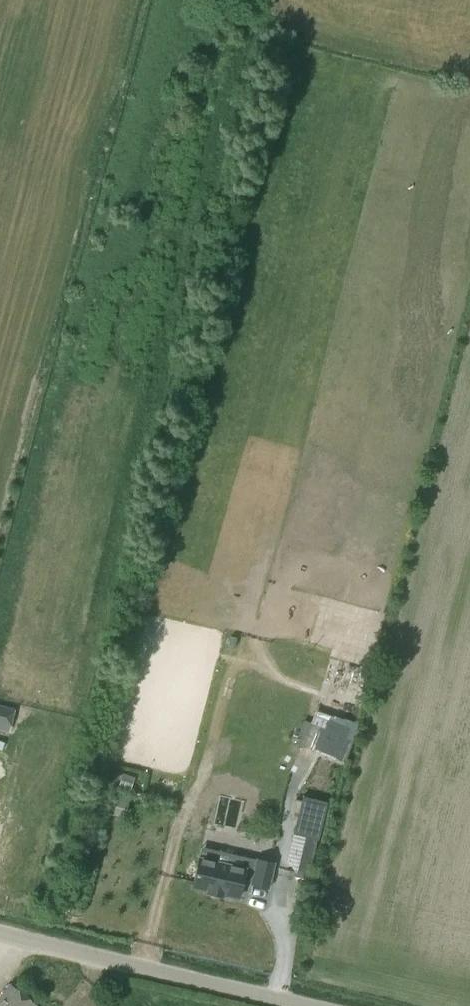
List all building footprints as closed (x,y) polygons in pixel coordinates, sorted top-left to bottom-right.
[(302,796),(293,834),(304,837),(295,876),(307,879),(317,840),(318,841),(328,802),(302,796)] [(113,814),(123,817),(128,800),(118,797),(113,814)] [(254,871),(199,857),(192,887),(207,891),(207,893),(222,896),(222,894),(238,898),(242,880),(252,882),(251,884),(268,888),(273,863),(257,860),(254,871)] [(36,1005),(10,985),(0,998),(0,1005),(36,1005)]
